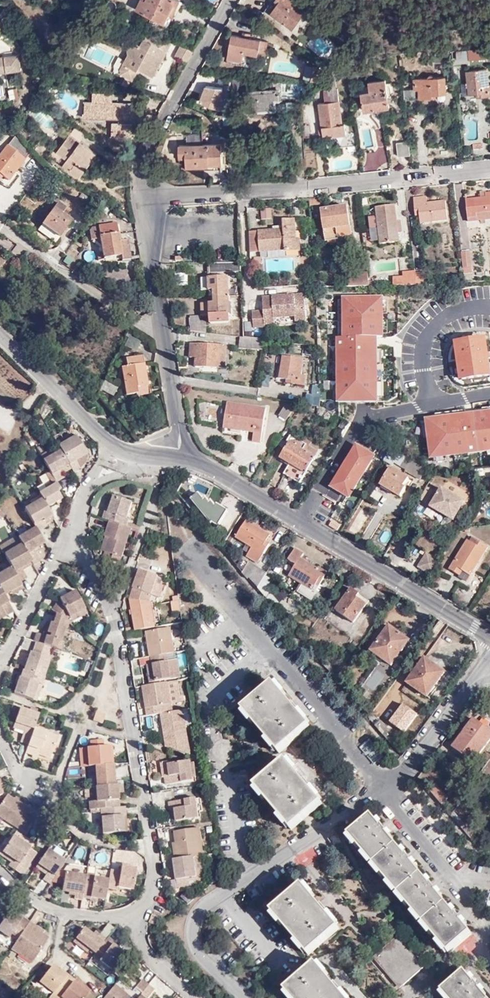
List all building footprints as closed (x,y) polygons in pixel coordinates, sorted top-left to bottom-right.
[(133,8),(162,23),(166,15),(171,16),(178,2),(174,0),(137,0),(133,8)] [(305,10),(292,0),(276,0),(279,2),(271,12),(292,27),(305,10)] [(171,43),(147,32),(139,46),(135,43),(129,45),(127,48),(128,53),(118,68),(119,73),(130,79),(137,69),(151,77),(171,43)] [(266,54),(268,40),(252,38),(253,34),(243,33),(243,37),(231,35),(228,59),(243,61),(244,51),(266,54)] [(193,52),(180,47),(174,58),(186,65),(193,52)] [(486,57),(485,48),(466,50),(467,59),(486,57)] [(21,71),(20,55),(1,57),(0,56),(0,74),(21,71)] [(319,81),(320,68),(313,67),(311,82),(317,82),(318,81),(319,81)] [(489,69),(466,71),(469,95),(476,94),(476,97),(489,96),(489,76),(489,69)] [(324,80),(325,91),(332,91),(332,89),(337,88),(336,75),(328,76),(329,79),(324,80)] [(447,92),(446,76),(415,78),(415,88),(419,88),(421,97),(435,96),(435,93),(447,92)] [(391,107),(387,80),(370,82),(371,91),(362,93),(364,111),(391,107)] [(117,122),(117,121),(115,105),(113,90),(113,85),(97,90),(97,99),(90,100),(92,117),(107,116),(109,134),(119,136),(117,122)] [(199,104),(221,107),(223,87),(201,85),(199,104)] [(332,91),(325,91),(324,92),(325,103),(319,104),(322,135),(333,134),(334,136),(347,135),(345,124),(342,125),(338,88),(337,88),(332,89),(332,91)] [(274,99),(281,99),(280,89),(245,92),(246,102),(249,102),(250,111),(275,109),(274,99)] [(115,105),(117,121),(123,120),(124,123),(117,122),(119,136),(131,137),(132,120),(144,120),(144,104),(115,105)] [(31,112),(43,131),(53,124),(41,105),(31,112)] [(77,127),(67,121),(42,151),(72,172),(89,151),(70,136),(77,127)] [(9,134),(0,147),(0,174),(7,178),(27,150),(9,134)] [(398,156),(411,155),(410,140),(396,141),(398,156)] [(222,168),(221,144),(178,146),(178,157),(185,157),(186,166),(208,165),(209,169),(222,168)] [(486,192),(486,191),(479,191),(480,198),(466,199),(469,222),(489,219),(489,191),(486,192)] [(448,220),(445,201),(427,203),(425,195),(416,197),(419,224),(448,220)] [(62,203),(54,197),(32,227),(51,240),(68,215),(58,209),(62,203)] [(399,242),(394,204),(376,207),(377,214),(368,215),(369,226),(375,226),(376,231),(379,230),(381,244),(399,242)] [(349,227),(347,207),(320,210),(324,241),(337,239),(335,228),(349,227)] [(271,208),(259,210),(261,220),(272,218),(271,208)] [(250,236),(251,250),(284,249),(284,251),(300,251),(300,239),(295,240),(294,218),(283,218),(283,229),(258,230),(258,236),(250,236)] [(88,223),(85,226),(86,236),(95,235),(97,249),(92,249),(93,256),(116,251),(117,257),(127,255),(124,236),(116,237),(113,219),(88,223)] [(461,249),(463,271),(472,270),(469,249),(461,249)] [(209,262),(210,271),(240,270),(240,261),(209,262)] [(425,271),(415,272),(415,274),(417,285),(427,285),(425,271)] [(415,274),(403,276),(404,286),(417,285),(415,274)] [(230,313),(229,276),(201,277),(202,289),(210,289),(211,303),(202,303),(203,314),(211,314),(212,322),(229,321),(229,313),(230,313)] [(369,288),(368,276),(346,277),(347,288),(369,288)] [(393,276),(394,286),(402,286),(404,286),(403,276),(393,276)] [(283,299),(278,299),(278,295),(262,296),(263,310),(252,311),(253,326),(265,325),(264,323),(274,322),(274,316),(295,315),(295,320),(306,319),(305,308),(295,308),(294,301),(304,300),(304,293),(283,295),(283,299)] [(342,336),(333,336),(334,402),(377,401),(377,341),(377,336),(382,336),(382,296),(342,296),(342,336)] [(304,300),(294,301),(295,308),(305,308),(304,300)] [(190,315),(190,331),(201,332),(201,314),(190,315)] [(241,346),(262,350),(262,338),(242,336),(241,335),(241,346)] [(142,342),(129,336),(125,346),(137,352),(142,342)] [(486,355),(483,338),(455,343),(461,379),(489,374),(486,355)] [(226,368),(227,345),(192,344),(191,357),(197,357),(197,367),(226,368)] [(143,355),(126,358),(127,367),(122,367),(126,395),(139,393),(139,396),(149,395),(146,372),(143,355)] [(305,385),(306,376),(300,375),(302,358),(283,355),(279,378),(288,380),(287,383),(305,385)] [(119,388),(105,380),(100,390),(114,397),(119,388)] [(261,443),(266,409),(229,403),(227,417),(231,418),(230,428),(256,432),(255,442),(261,443)] [(285,419),(293,407),(286,403),(279,414),(285,419)] [(330,421),(335,414),(324,408),(320,415),(330,421)] [(424,417),(430,457),(489,449),(489,408),(470,411),(424,417)] [(40,437),(35,427),(30,430),(36,440),(40,437)] [(60,442),(44,453),(57,476),(64,472),(60,465),(69,459),(74,466),(81,462),(77,454),(86,449),(74,429),(58,439),(60,442)] [(289,435),(286,440),(289,442),(287,446),(280,457),(291,463),(284,473),(300,482),(315,456),(312,454),(314,449),(308,445),(311,441),(303,436),(299,441),(289,435)] [(45,446),(41,438),(37,441),(41,448),(45,446)] [(355,442),(329,485),(349,497),(375,454),(355,442)] [(423,481),(429,471),(391,448),(384,460),(393,466),(395,464),(423,481)] [(400,496),(410,479),(392,468),(381,485),(400,496)] [(485,477),(484,468),(473,470),(474,479),(485,477)] [(164,480),(160,474),(155,478),(159,484),(164,480)] [(62,485),(57,476),(38,488),(41,493),(48,505),(59,496),(57,489),(62,485)] [(16,489),(24,484),(20,478),(12,483),(16,489)] [(465,502),(442,489),(439,493),(435,491),(427,504),(431,507),(454,521),(465,502)] [(128,511),(131,496),(114,490),(111,498),(108,508),(104,506),(101,513),(108,515),(104,530),(105,531),(110,533),(105,547),(112,551),(112,553),(121,557),(133,522),(125,520),(128,511)] [(196,491),(187,505),(218,524),(227,511),(196,491)] [(41,493),(24,503),(33,520),(42,515),(44,518),(51,513),(48,505),(41,493)] [(139,499),(131,496),(128,511),(135,513),(139,499)] [(359,533),(369,513),(359,508),(349,528),(359,533)] [(42,515),(33,520),(34,523),(38,529),(48,523),(44,518),(42,515)] [(266,541),(270,535),(246,521),(236,537),(253,548),(247,557),(257,563),(270,543),(266,541)] [(35,547),(45,541),(38,529),(34,523),(18,534),(22,541),(33,558),(35,562),(41,558),(35,547)] [(101,546),(105,547),(110,533),(105,531),(101,546)] [(426,531),(416,540),(430,554),(440,545),(426,531)] [(22,541),(18,534),(17,533),(0,543),(0,544),(4,550),(13,544),(14,546),(22,541)] [(463,570),(471,575),(486,550),(468,539),(450,569),(460,575),(463,570)] [(13,544),(4,550),(11,563),(21,578),(27,575),(22,565),(33,558),(22,541),(14,546),(13,544)] [(300,558),(304,551),(296,546),(288,558),(296,563),(288,576),(302,584),(296,592),(312,601),(316,594),(314,593),(326,573),(318,567),(317,569),(300,558)] [(432,575),(440,562),(426,553),(418,567),(432,575)] [(11,563),(0,570),(0,604),(2,603),(8,598),(5,592),(22,581),(21,578),(11,563)] [(255,564),(248,574),(258,585),(265,573),(267,571),(255,564)] [(129,596),(135,626),(157,623),(152,595),(153,590),(159,572),(159,571),(139,566),(129,596)] [(468,580),(471,575),(463,570),(460,575),(468,580)] [(167,575),(159,572),(153,590),(161,593),(167,575)] [(265,573),(258,585),(266,595),(270,589),(270,588),(274,580),(275,579),(265,573)] [(8,598),(26,588),(22,581),(5,592),(8,598)] [(59,595),(52,604),(57,609),(69,618),(86,609),(74,587),(59,595)] [(358,597),(360,593),(352,588),(335,610),(352,623),(367,603),(358,597)] [(270,589),(266,595),(275,605),(279,601),(270,589)] [(183,610),(181,598),(175,598),(176,611),(183,610)] [(2,603),(0,604),(0,619),(3,617),(9,613),(2,603)] [(35,638),(36,638),(53,644),(62,646),(64,639),(60,637),(65,624),(67,625),(69,618),(57,609),(53,619),(49,618),(46,630),(38,627),(35,638)] [(101,635),(103,625),(97,623),(94,633),(101,635)] [(174,626),(146,629),(149,653),(156,653),(156,661),(147,662),(149,679),(172,675),(170,658),(169,651),(177,650),(174,626)] [(409,640),(389,626),(371,650),(391,664),(409,640)] [(19,673),(15,687),(35,695),(39,680),(43,683),(47,672),(44,671),(53,644),(36,638),(31,649),(25,666),(23,665),(19,673)] [(333,669),(339,674),(349,657),(344,654),(336,666),(333,669)] [(170,658),(172,675),(181,674),(178,657),(170,658)] [(426,696),(444,672),(425,658),(407,682),(426,696)] [(330,661),(325,665),(336,678),(339,674),(333,669),(336,666),(330,661)] [(181,676),(142,683),(144,696),(150,696),(151,705),(161,703),(185,699),(181,676)] [(290,701),(274,683),(243,709),(280,752),(311,725),(290,701)] [(50,735),(52,729),(35,723),(40,709),(19,702),(13,723),(23,727),(20,738),(29,741),(26,749),(32,751),(33,749),(39,751),(50,754),(56,737),(50,735)] [(148,715),(162,712),(161,703),(151,705),(145,706),(148,715)] [(105,708),(96,705),(93,714),(101,718),(105,708)] [(162,712),(166,740),(192,749),(184,708),(162,712)] [(374,724),(394,747),(400,742),(379,719),(374,724)] [(489,742),(489,732),(474,719),(453,748),(474,763),(489,742)] [(96,781),(116,779),(114,750),(110,750),(109,737),(105,737),(104,732),(89,734),(90,740),(86,741),(89,759),(95,758),(96,781)] [(81,759),(89,759),(86,741),(79,742),(81,759)] [(50,767),(57,769),(60,759),(54,756),(50,767)] [(302,778),(286,759),(255,786),(292,828),(323,802),(302,778)] [(165,761),(159,761),(161,776),(163,776),(164,784),(195,780),(194,778),(198,777),(196,762),(190,763),(189,760),(165,763),(165,761)] [(119,787),(118,779),(116,779),(96,781),(97,793),(89,793),(90,802),(99,802),(99,808),(102,828),(124,826),(121,807),(126,806),(125,799),(120,800),(119,787)] [(436,786),(429,792),(441,805),(448,800),(436,786)] [(8,791),(0,804),(0,811),(19,823),(21,819),(30,824),(36,815),(30,812),(33,806),(8,791)] [(196,792),(169,796),(170,803),(175,802),(176,815),(199,812),(196,792)] [(382,826),(372,814),(349,834),(449,951),(472,931),(456,913),(431,883),(405,853),(382,826)] [(27,830),(30,824),(21,819),(19,823),(18,824),(27,830)] [(202,823),(174,827),(176,839),(174,839),(176,854),(196,851),(202,850),(206,850),(202,823)] [(38,850),(39,847),(33,842),(35,840),(17,829),(4,848),(15,857),(11,865),(14,868),(18,862),(27,868),(38,850)] [(334,846),(342,840),(336,832),(327,837),(334,846)] [(67,858),(50,846),(40,861),(51,868),(47,872),(44,877),(52,882),(67,858)] [(202,850),(196,851),(199,873),(178,876),(178,883),(198,880),(204,873),(205,870),(202,850)] [(176,854),(168,855),(170,865),(174,865),(176,876),(199,873),(196,851),(176,854)] [(40,861),(37,866),(47,872),(51,868),(40,861)] [(18,862),(14,868),(22,875),(27,868),(18,862)] [(110,871),(89,868),(89,871),(86,892),(111,896),(112,884),(121,885),(122,882),(135,884),(138,863),(122,862),(120,869),(111,866),(110,871)] [(86,892),(89,871),(68,867),(65,885),(75,887),(74,893),(86,895),(86,892)] [(320,904),(304,884),(272,910),(308,953),(340,927),(320,904)] [(24,915),(13,908),(1,926),(14,934),(18,929),(23,933),(33,918),(25,912),(24,915)] [(40,923),(33,918),(23,933),(16,944),(35,958),(51,935),(45,931),(37,926),(40,923)] [(47,928),(40,923),(37,926),(45,931),(47,928)] [(102,948),(106,942),(87,927),(75,941),(88,952),(91,948),(97,953),(102,948)] [(386,960),(405,983),(425,966),(399,935),(374,956),(381,964),(386,960)] [(117,941),(111,936),(108,940),(114,944),(115,943),(117,941)] [(114,944),(108,940),(106,942),(102,948),(107,952),(101,960),(114,970),(127,953),(115,943),(114,944)] [(400,987),(405,983),(386,960),(381,964),(400,987)] [(78,976),(71,970),(68,973),(61,966),(55,961),(41,977),(54,986),(48,992),(56,997),(58,997),(62,993),(78,976)] [(68,973),(71,970),(63,963),(61,966),(68,973)] [(334,982),(317,963),(286,989),(293,997),(347,997),(334,982)] [(449,997),(487,997),(474,982),(464,970),(442,989),(449,997)] [(88,979),(81,972),(78,976),(62,993),(67,997),(85,997),(92,990),(85,983),(88,979)] [(115,983),(103,997),(135,997),(148,981),(142,977),(129,993),(115,983)] [(95,986),(88,979),(85,983),(92,990),(95,986)] [(148,981),(135,997),(147,997),(155,987),(148,981)]
